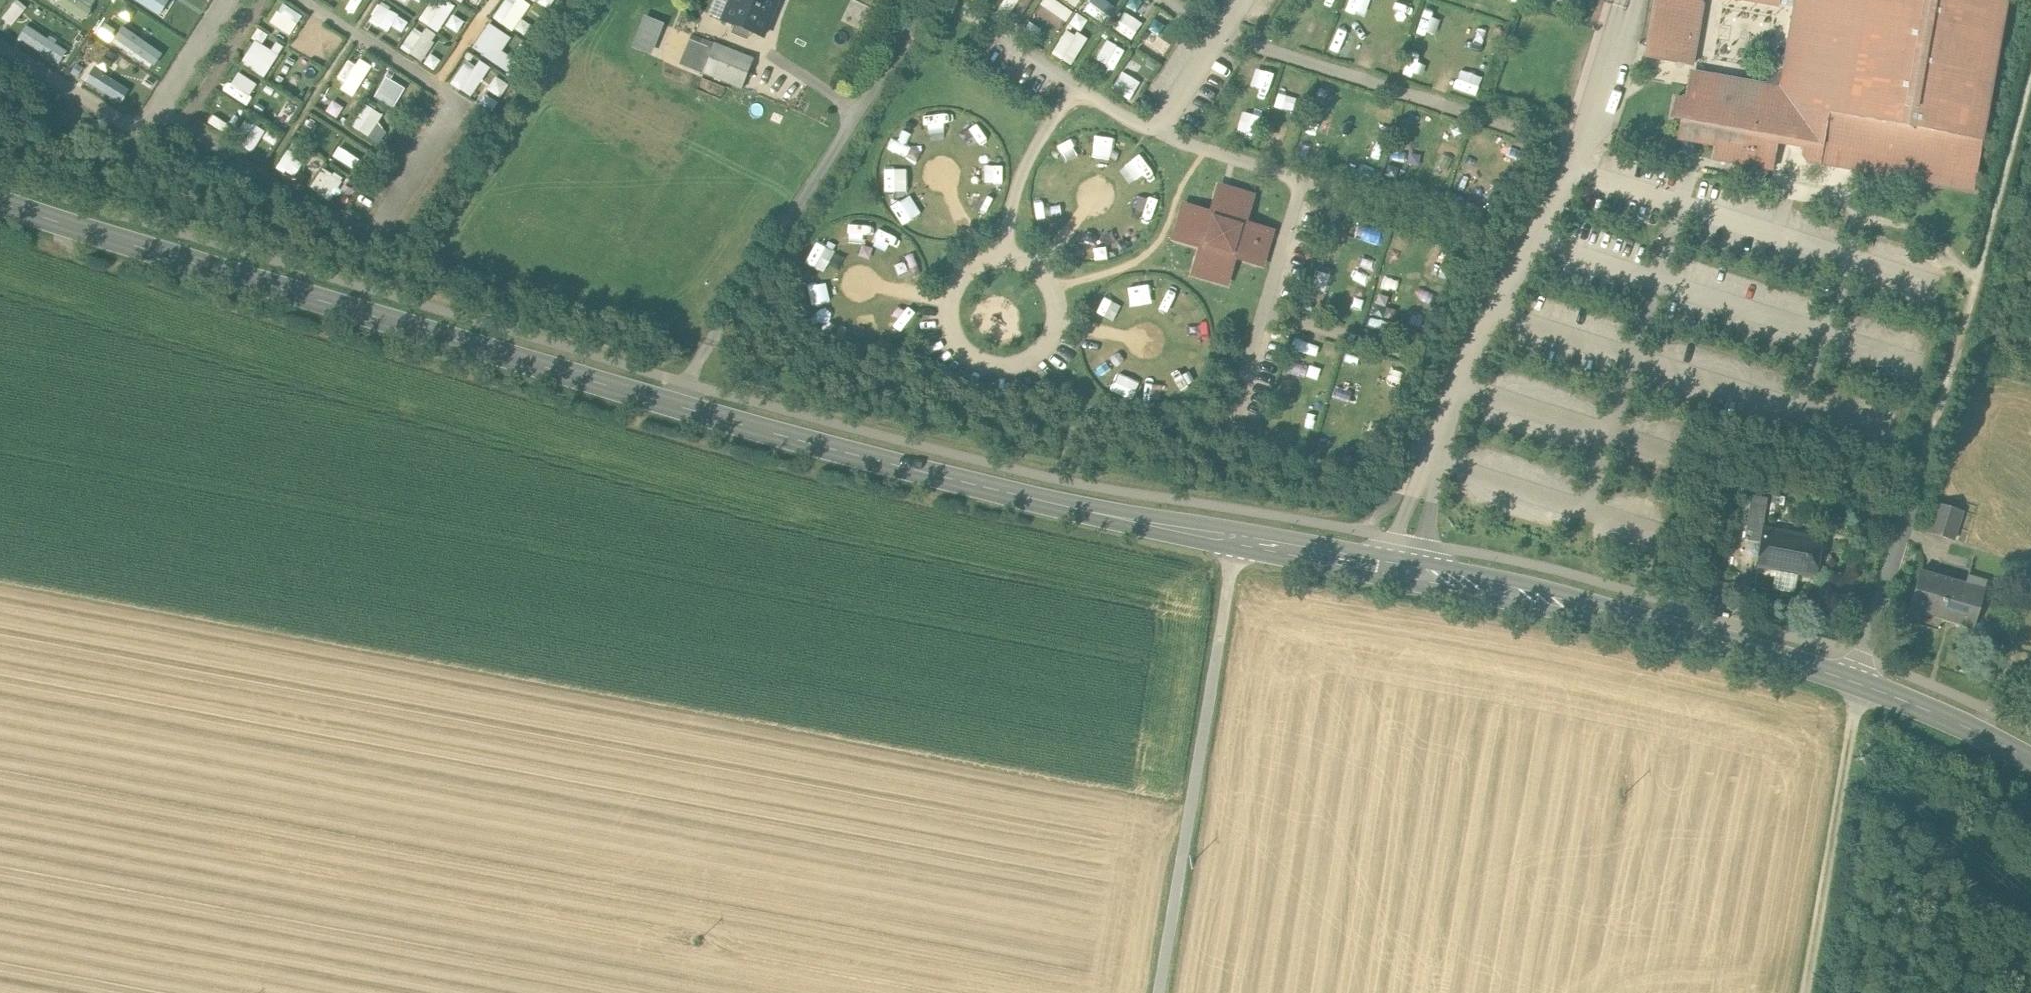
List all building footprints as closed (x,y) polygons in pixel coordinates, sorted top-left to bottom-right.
[(162,12),(167,0),(135,0),(162,12)] [(347,3),(355,8),(360,0),(350,0),(347,3)] [(391,22),(398,27),(405,17),(380,0),(368,19),(386,31),(391,22)] [(422,22),(439,31),(453,4),(445,0),(434,0),(422,22)] [(492,15),(511,29),(530,4),(524,0),(503,0),(492,15)] [(728,3),(721,0),(717,0),(712,12),(723,17),(764,35),(779,0),(730,0),(728,3)] [(872,4),(859,0),(848,0),(842,19),(864,27),(872,4)] [(993,10),(1009,22),(1027,0),(1001,0),(993,10)] [(1034,8),(1057,28),(1071,12),(1056,0),(1041,0),(1034,8)] [(1085,5),(1101,21),(1114,9),(1105,0),(1090,0),(1085,5)] [(1408,23),(1415,0),(1414,0),(1393,0),(1388,17),(1408,23)] [(1647,46),(1657,48),(1655,59),(1692,65),(1703,4),(1700,0),(1655,0),(1647,46)] [(1712,159),(1772,169),(1777,142),(1804,146),(1802,154),(1808,161),(1976,191),(2009,0),(1796,0),(1783,72),(1765,85),(1717,77),(1716,77),(1715,145),(1712,159)] [(289,34),(302,15),(282,1),(268,20),(289,34)] [(1121,12),(1114,30),(1134,37),(1140,19),(1121,12)] [(451,13),(444,24),(456,31),(463,20),(451,13)] [(307,17),(292,41),(312,54),(320,43),(333,51),(342,38),(307,17)] [(646,19),(634,47),(649,54),(661,25),(646,19)] [(400,47),(421,59),(435,36),(414,23),(400,47)] [(1067,26),(1051,50),(1069,62),(1086,39),(1067,26)] [(1151,30),(1140,48),(1158,59),(1169,40),(1151,30)] [(266,75),(279,49),(253,36),(240,63),(266,75)] [(714,43),(695,36),(683,64),(702,72),(714,43)] [(1111,67),(1124,50),(1108,37),(1095,55),(1111,67)] [(753,58),(714,43),(702,72),(741,88),(753,58)] [(349,53),(338,70),(354,81),(366,64),(349,53)] [(489,65),(479,58),(474,66),(464,59),(450,82),(470,95),(489,65)] [(1247,80),(1264,89),(1272,74),(1255,65),(1247,80)] [(1129,98),(1140,81),(1121,69),(1110,87),(1129,98)] [(1678,139),(1715,145),(1716,77),(1703,75),(1699,74),(1695,74),(1694,81),(1693,87),(1687,86),(1685,99),(1675,98),(1672,117),(1682,119),(1678,139)] [(495,75),(479,102),(492,109),(508,82),(495,75)] [(1237,101),(1233,125),(1253,128),(1257,105),(1237,101)] [(215,102),(207,124),(228,131),(235,109),(215,102)] [(368,134),(380,112),(363,103),(351,125),(368,134)] [(940,129),(934,112),(916,119),(922,136),(940,129)] [(254,150),(263,125),(242,117),(232,142),(254,150)] [(317,170),(324,156),(289,140),(276,167),(294,175),(300,162),(317,170)] [(977,156),(979,179),(1001,178),(1000,154),(977,156)] [(293,178),(309,186),(316,171),(301,164),(293,178)] [(322,166),(309,187),(329,200),(342,178),(322,166)] [(1221,190),(1213,216),(1187,208),(1178,237),(1204,245),(1196,271),(1225,279),(1233,253),(1259,261),(1268,232),(1242,225),(1249,199),(1221,190)] [(908,223),(921,211),(909,198),(896,210),(908,223)] [(835,225),(838,244),(859,240),(856,222),(835,225)] [(878,222),(869,240),(893,250),(901,232),(878,222)] [(1769,498),(1753,496),(1746,539),(1762,542),(1764,527),(1769,498)] [(1963,510),(1937,501),(1926,532),(1952,541),(1963,510)] [(1823,537),(1764,527),(1762,542),(1757,566),(1817,576),(1823,537)] [(1984,590),(1922,571),(1911,605),(1955,619),(1954,623),(1972,628),(1984,590)]
